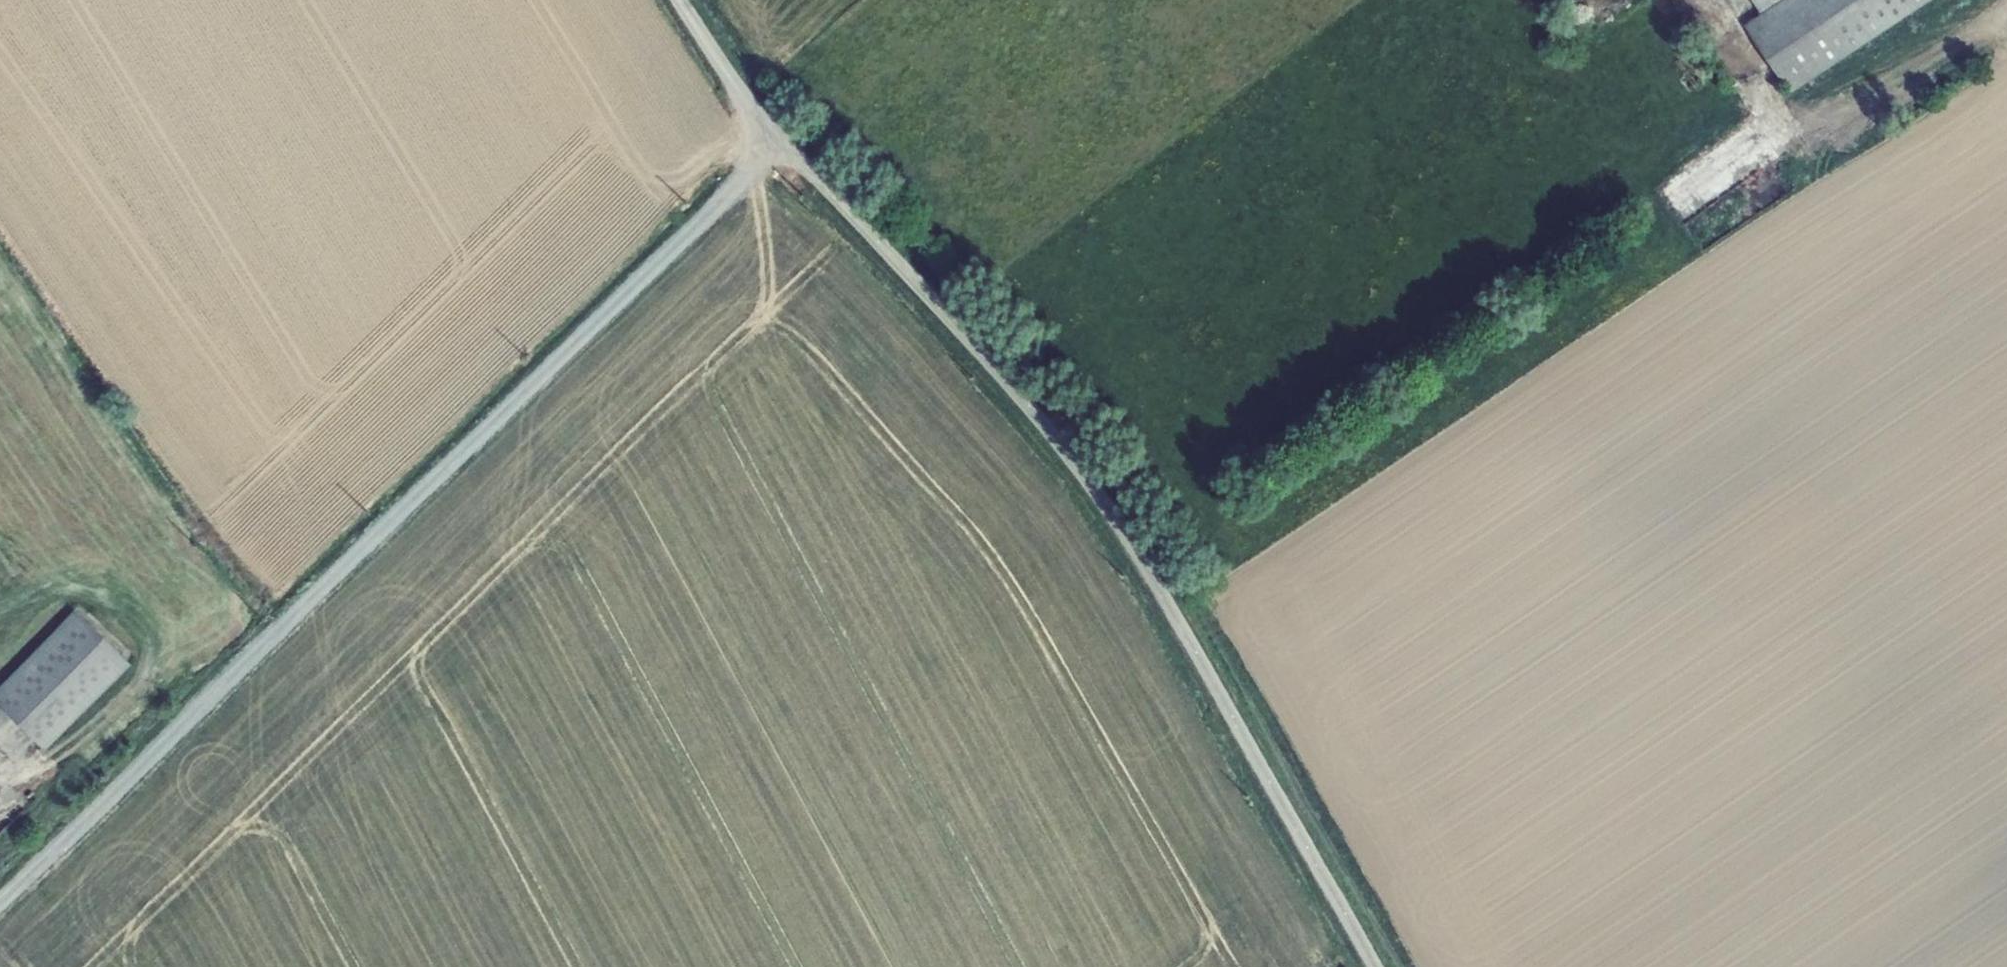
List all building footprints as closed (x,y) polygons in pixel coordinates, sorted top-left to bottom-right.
[(1791,94),(1932,0),(1785,0),(1763,15),(1746,26),(1791,94)] [(1763,15),(1785,0),(1753,0),(1763,15)] [(43,750),(129,664),(74,611),(0,685),(0,708),(43,750)]
